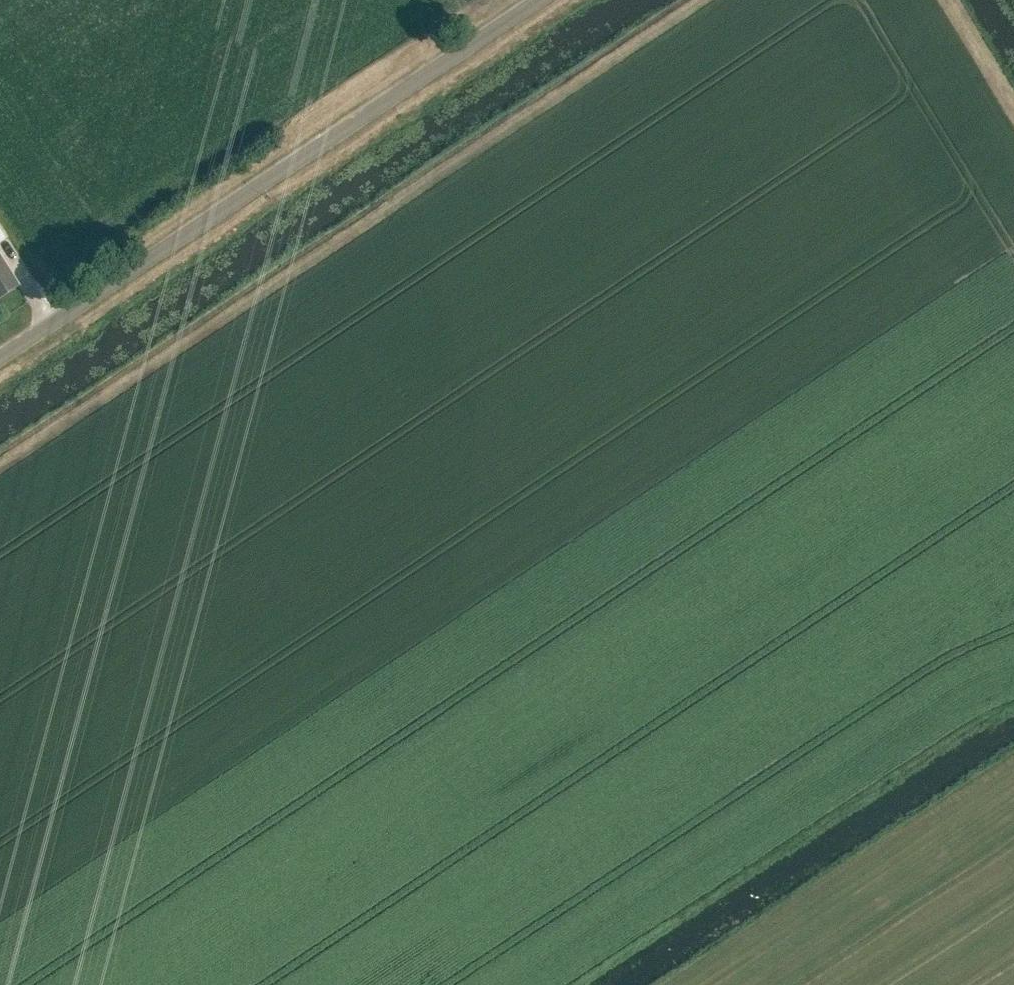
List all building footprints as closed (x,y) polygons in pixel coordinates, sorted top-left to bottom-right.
[(18,285),(0,256),(0,296),(18,285)]
